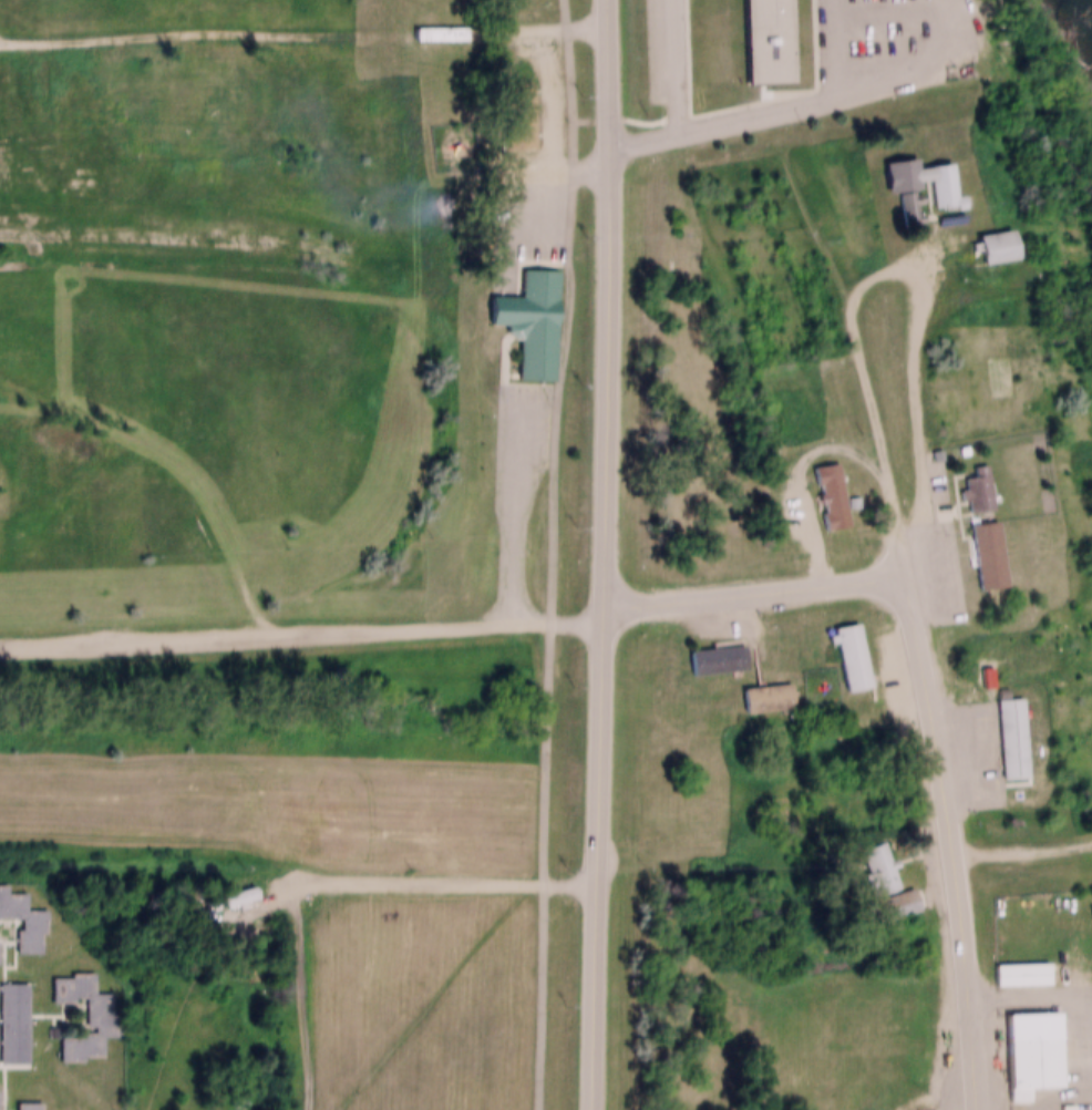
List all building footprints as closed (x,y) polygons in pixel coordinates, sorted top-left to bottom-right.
[(740,74),(738,0),(784,0),(786,73),(740,74)] [(419,19),(470,17),(471,29),(419,31),(419,19)] [(878,182),(875,155),(903,151),(904,161),(937,156),(942,187),(950,186),(951,198),(941,201),(940,195),(918,198),(915,172),(909,173),(910,182),(902,184),(903,188),(909,187),(910,193),(903,194),(905,210),(895,212),(890,181),(878,182)] [(956,197),(951,162),(928,165),(933,211),(970,207),(969,195),(956,197)] [(965,227),(996,220),(1000,247),(969,253),(965,227)] [(1016,258),(1011,229),(977,235),(982,264),(1016,258)] [(553,260),(549,373),(513,372),(514,332),(512,332),(502,322),(502,315),(485,314),(486,286),(517,287),(518,259),(553,260)] [(828,453),(839,516),(822,520),(822,517),(816,517),(815,507),(820,507),(814,470),(807,471),(806,462),(812,462),(811,456),(828,453)] [(965,500),(968,500),(970,512),(993,509),(988,474),(962,477),(965,500)] [(1005,585),(997,521),(971,524),(979,589),(1005,585)] [(848,614),(862,677),(838,681),(828,633),(823,634),(822,627),(826,626),(825,619),(848,614)] [(686,641),(739,637),(741,660),(688,665),(686,641)] [(738,679),(786,676),(789,700),(739,703),(738,679)] [(1013,690),(1019,768),(993,769),(989,691),(1013,690)] [(913,901),(876,913),(868,888),(865,890),(856,866),(862,864),(853,841),(877,833),(884,852),(889,850),(892,856),(886,859),(894,878),(904,875),(913,901)] [(13,908),(0,908),(0,885),(18,885),(18,901),(38,901),(38,925),(33,925),(33,945),(9,945),(9,921),(13,921),(13,908)] [(879,901),(887,922),(920,908),(912,888),(879,901)] [(987,955),(1040,954),(1041,976),(988,977),(987,955)] [(45,993),(45,969),(64,969),(64,963),(86,963),(86,984),(104,984),(104,1003),(112,1003),(112,1027),(95,1027),(95,1044),(74,1044),(74,1052),(54,1052),(54,1029),(68,1029),(68,1022),(81,1022),(81,987),(66,987),(66,993),(45,993)] [(21,1054),(0,1054),(0,975),(20,975),(21,1054)] [(1048,1004),(1051,1078),(1000,1079),(998,1006),(1048,1004)] [(60,1034),(60,1058),(101,1058),(101,1034),(60,1034)] [(33,1093),(33,1109),(10,1109),(10,1093),(33,1093)]
